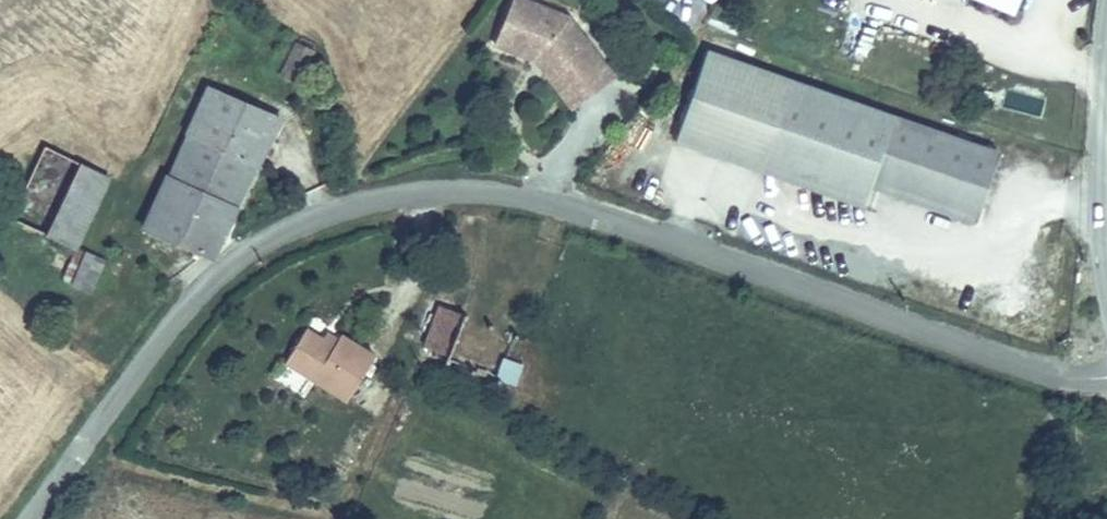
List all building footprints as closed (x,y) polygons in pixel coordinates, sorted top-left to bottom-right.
[(496,48),(533,59),(558,88),(602,52),(585,30),(574,28),(574,15),(531,0),(514,0),(496,48)] [(298,43),(280,74),(295,82),(312,51),(298,43)] [(996,145),(701,47),(671,138),(860,201),(867,178),(973,213),(996,145)] [(602,52),(558,88),(574,109),(618,72),(602,52)] [(275,116),(209,85),(145,222),(212,252),(275,116)] [(107,173),(48,144),(13,216),(73,245),(107,173)] [(737,229),(755,173),(670,146),(652,202),(737,229)] [(102,256),(85,248),(69,279),(86,287),(102,256)] [(514,331),(434,299),(420,335),(452,348),(448,357),(496,376),(514,331)] [(334,339),(343,325),(322,312),(314,326),(334,339)] [(308,322),(285,359),(345,394),(374,344),(343,325),(334,339),(314,326),(308,322)]
